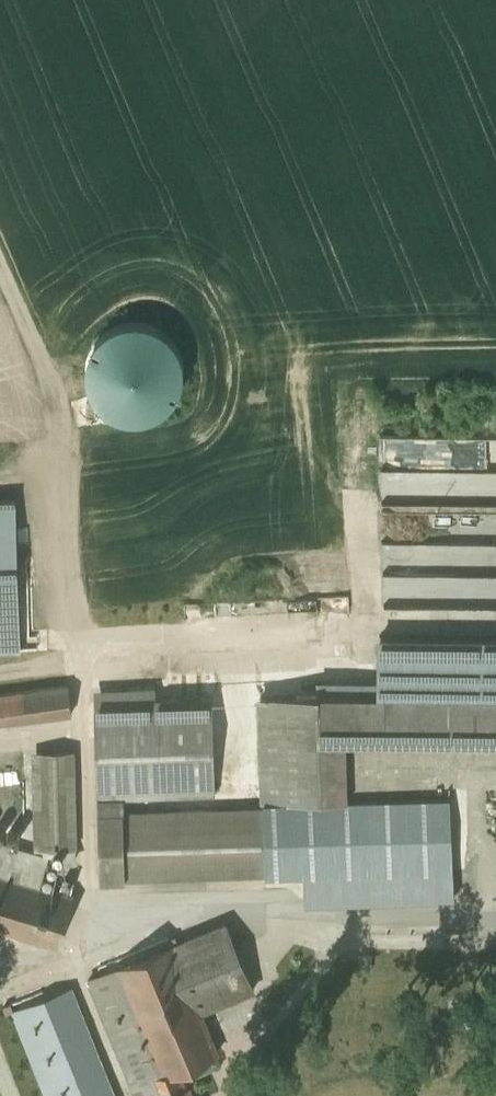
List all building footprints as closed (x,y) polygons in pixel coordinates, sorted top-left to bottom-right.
[(99,404),(109,412),(120,418),(132,420),(144,419),(156,415),(166,409),(174,400),(180,389),(183,377),(184,365),(180,353),(175,343),(166,334),(156,327),(144,323),(132,322),(120,325),(109,330),(99,338),(92,348),(88,359),(86,371),(88,383),(92,395),(99,404)] [(489,407),(480,422),(494,431),(495,428),(495,412),(489,407)] [(383,434),(383,466),(495,466),(495,434),(383,434)] [(0,500),(0,647),(20,647),(15,500),(0,500)] [(450,506),(450,540),(495,540),(495,505),(450,506)] [(380,636),(378,696),(495,697),(495,637),(380,636)] [(0,694),(0,721),(72,712),(69,685),(0,694)] [(317,695),(155,699),(155,688),(128,688),(128,700),(96,701),(101,876),(305,870),(306,900),(453,895),(450,794),(299,797),(298,736),(319,736),(317,695)] [(317,695),(319,736),(495,737),(495,697),(378,696),(317,695)] [(73,751),(38,752),(41,845),(76,844),(73,751)] [(0,780),(0,819),(24,819),(24,781),(0,780)] [(0,842),(0,870),(40,882),(48,857),(0,842)] [(0,870),(0,926),(58,944),(73,892),(40,882),(0,870)] [(226,922),(89,978),(133,1085),(178,1067),(217,1051),(200,1009),(254,987),(226,922)] [(70,985),(13,1008),(48,1095),(115,1095),(70,985)] [(8,1038),(0,1019),(0,1042),(8,1038)] [(133,1085),(137,1095),(192,1095),(188,1086),(186,1086),(178,1067),(133,1085)]
